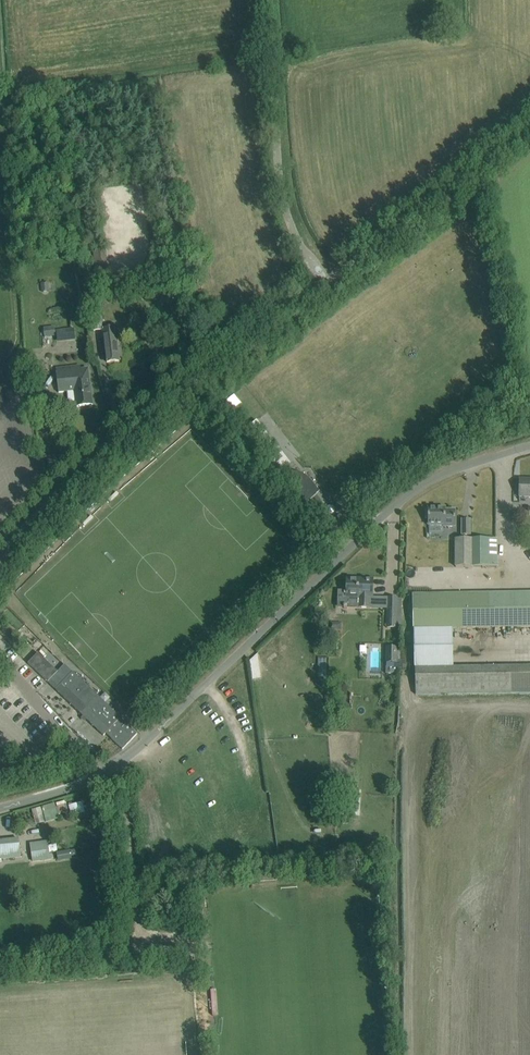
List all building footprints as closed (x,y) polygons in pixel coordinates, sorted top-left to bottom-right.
[(96,271),(108,269),(105,249),(93,251),(96,271)] [(49,282),(41,283),(42,292),(50,291),(49,282)] [(92,331),(103,330),(102,313),(90,314),(92,331)] [(118,349),(115,327),(103,329),(107,362),(119,361),(118,357),(122,357),(121,349),(118,349)] [(74,328),(56,330),(58,343),(75,340),(74,328)] [(56,369),(58,382),(59,392),(68,391),(69,402),(76,401),(77,407),(93,405),(88,370),(80,371),(80,366),(56,369)] [(310,514),(323,503),(306,482),(301,479),(296,477),(291,478),(283,483),(310,514)] [(519,490),(519,497),(529,497),(529,479),(520,479),(519,490)] [(428,510),(425,510),(425,518),(428,518),(428,525),(444,525),(444,527),(455,527),(455,509),(446,509),(446,508),(428,508),(428,510)] [(479,518),(471,518),(471,533),(479,533),(479,518)] [(456,539),(456,567),(497,567),(497,539),(456,539)] [(373,579),(347,578),(346,592),(342,592),(341,607),(347,607),(347,609),(349,609),(349,607),(370,608),(370,597),(373,597),(373,579)] [(489,594),(413,595),(413,629),(529,628),(529,593),(489,594)] [(398,597),(388,597),(387,619),(398,619),(398,597)] [(398,673),(398,647),(386,647),(386,673),(398,673)] [(28,663),(103,736),(106,733),(123,749),(137,734),(66,665),(58,672),(38,653),(28,663)] [(73,815),(87,811),(84,802),(71,806),(73,815)] [(56,808),(57,811),(58,815),(68,812),(66,805),(56,808)] [(20,857),(19,839),(0,841),(0,859),(20,857)] [(33,862),(51,859),(48,840),(30,843),(33,862)]
